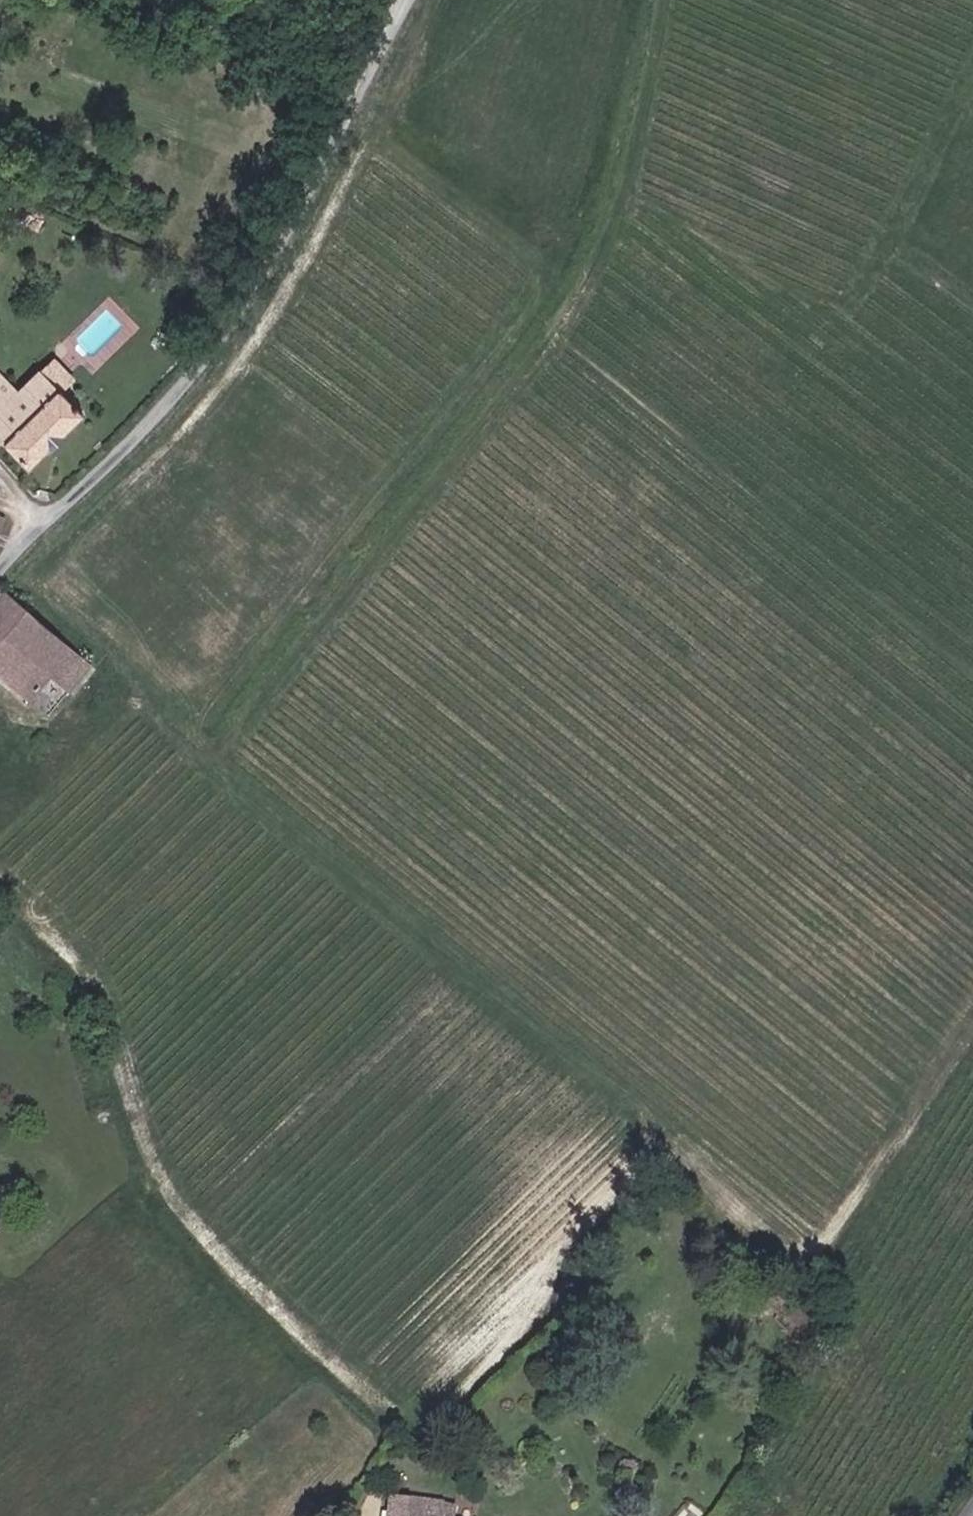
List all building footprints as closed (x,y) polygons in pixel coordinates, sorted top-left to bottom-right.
[(41,361),(30,371),(50,392),(60,381),(41,361)] [(30,371),(10,391),(0,382),(0,450),(21,471),(72,414),(50,392),(30,371)] [(33,708),(55,682),(77,699),(95,670),(0,594),(0,683),(33,708)] [(423,1491),(419,1515),(468,1515),(471,1498),(423,1491)]
